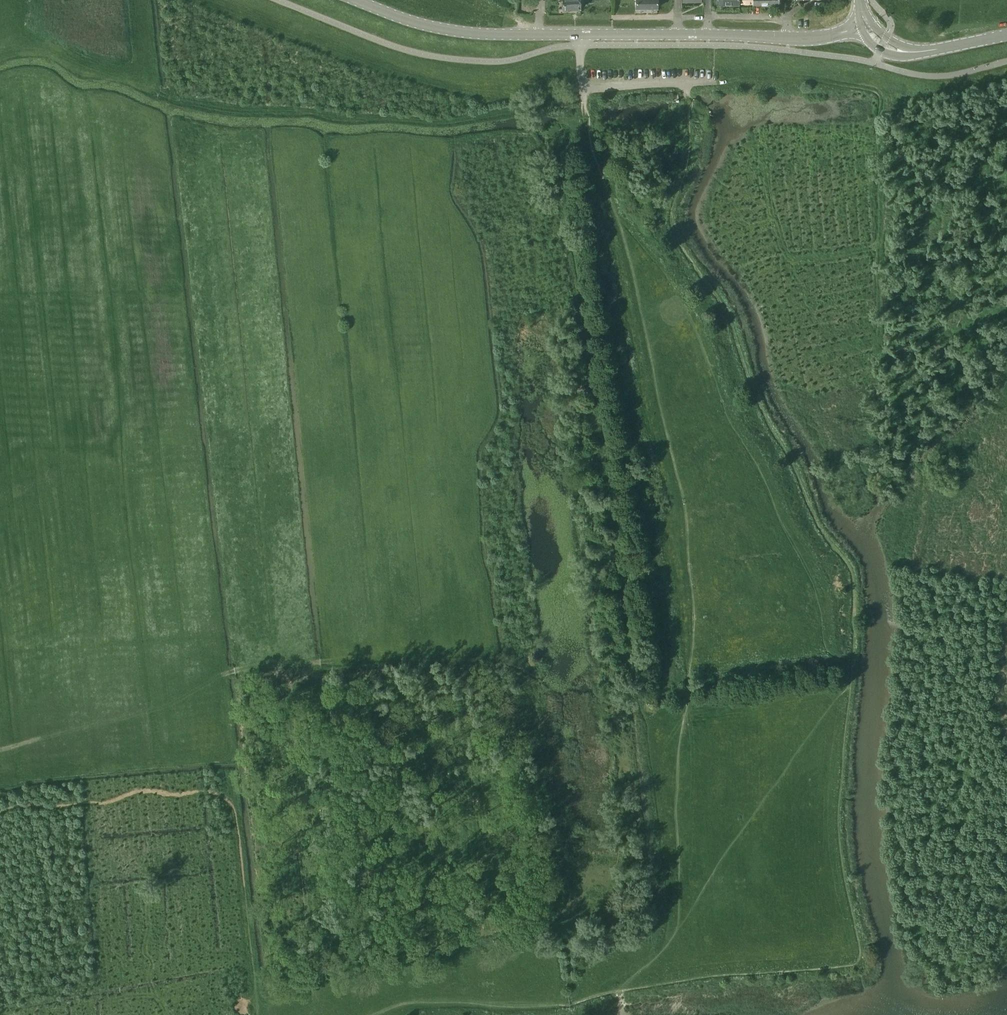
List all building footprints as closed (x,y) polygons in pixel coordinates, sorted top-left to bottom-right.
[(563,9),(581,8),(581,0),(563,0),(563,9)]
